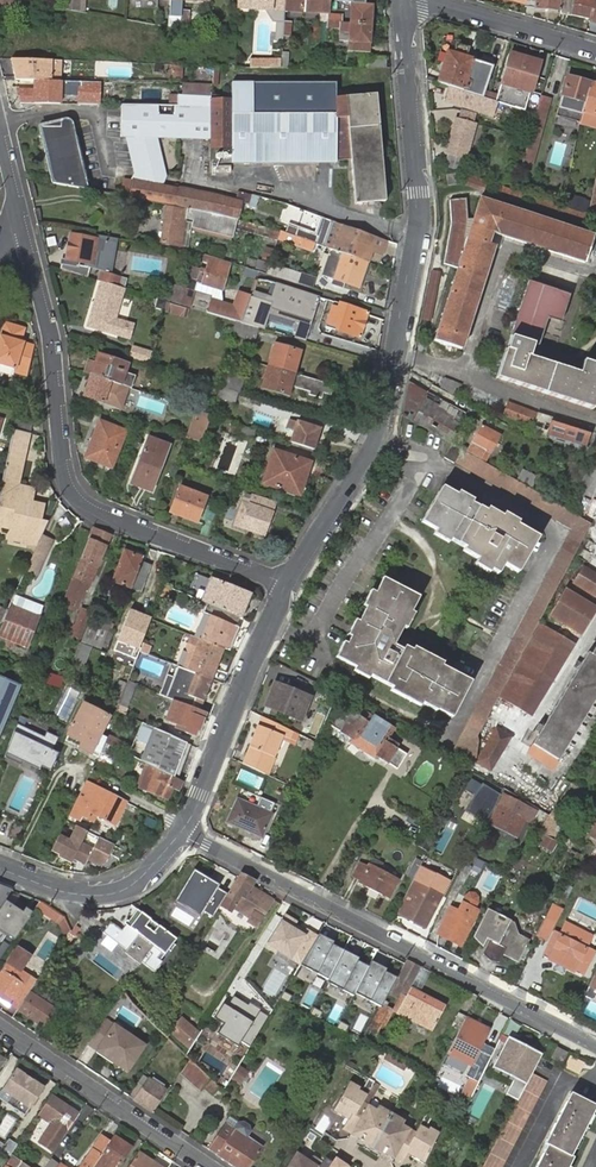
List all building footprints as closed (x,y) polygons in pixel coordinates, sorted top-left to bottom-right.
[(238,7),(258,9),(263,9),(285,10),(285,0),(238,0),(238,7)] [(285,10),(306,12),(329,13),(330,0),(285,0),(285,10)] [(526,3),(525,7),(560,10),(561,0),(526,0),(526,3)] [(561,14),(570,16),(589,20),(594,0),(562,0),(561,14)] [(350,23),(371,24),(373,6),(352,4),(350,23)] [(204,12),(189,12),(188,25),(203,26),(204,12)] [(370,43),(371,24),(350,23),(341,22),(329,21),(328,28),(341,29),(340,41),(349,42),(348,50),(369,52),(370,43)] [(448,52),(437,83),(448,86),(462,91),(472,59),(448,52)] [(497,97),(496,101),(514,106),(522,109),(525,110),(530,92),(539,63),(510,54),(501,83),(497,97)] [(38,60),(11,59),(16,80),(50,81),(60,81),(60,60),(38,60)] [(362,59),(362,68),(387,68),(387,59),(362,59)] [(492,66),(472,59),(462,91),(482,97),(484,92),(492,66)] [(170,77),(179,79),(181,66),(172,65),(170,77)] [(582,114),(582,113),(585,103),(590,84),(567,78),(561,96),(558,108),(582,114)] [(43,96),(50,96),(50,95),(50,81),(17,80),(17,100),(32,100),(32,95),(32,91),(43,91),(43,96)] [(232,140),(231,164),(337,165),(336,161),(337,150),(350,149),(351,161),(356,206),(386,203),(379,126),(376,94),(346,97),(337,98),(336,82),(232,82),(231,111),(226,111),(225,140),(232,140)] [(183,83),(183,95),(191,96),(210,97),(212,84),(191,83),(183,83)] [(590,84),(585,103),(582,113),(595,117),(595,86),(590,84)] [(482,97),(462,91),(448,86),(443,100),(492,115),(494,111),(511,117),(514,106),(496,101),(487,98),(482,97)] [(55,95),(55,104),(69,104),(69,95),(55,95)] [(170,105),(122,105),(121,113),(121,137),(128,137),(157,138),(182,138),(209,139),(210,97),(191,96),(183,95),(178,95),(177,105),(170,105)] [(535,113),(514,190),(528,195),(530,189),(536,167),(531,166),(544,117),(549,101),(540,98),(535,113)] [(514,106),(511,117),(519,120),(522,109),(514,106)] [(445,167),(463,173),(467,161),(465,160),(475,124),(472,124),(475,115),(461,111),(456,127),(453,126),(445,154),(448,155),(445,167)] [(582,124),(595,128),(595,117),(582,113),(582,114),(581,115),(583,116),(582,124)] [(39,125),(52,183),(89,190),(73,124),(73,122),(72,120),(70,118),(68,118),(66,117),(63,117),(61,119),(60,120),(59,123),(58,125),(39,125)] [(133,179),(160,185),(165,177),(157,138),(128,137),(136,174),(133,179)] [(337,150),(336,161),(351,161),(350,149),(337,150)] [(446,174),(447,186),(459,185),(458,173),(446,174)] [(465,174),(461,183),(584,224),(587,214),(568,208),(565,207),(546,201),(528,195),(514,190),(465,174)] [(133,179),(129,198),(187,208),(211,213),(237,219),(241,205),(242,201),(240,201),(238,200),(179,189),(133,179)] [(530,189),(528,195),(546,201),(548,196),(530,189)] [(242,192),(240,192),(238,200),(240,201),(242,201),(241,205),(255,208),(258,197),(242,192)] [(479,198),(434,340),(461,349),(495,246),(488,244),(492,232),(585,262),(593,236),(479,198)] [(211,213),(187,208),(187,210),(167,207),(162,243),(181,246),(186,218),(194,219),(192,226),(233,236),(237,219),(211,213)] [(301,209),(295,227),(312,233),(319,216),(301,209)] [(290,225),(287,233),(296,237),(315,243),(332,249),(368,262),(372,251),(368,249),(373,236),(323,217),(316,235),(312,233),(290,225)] [(280,231),(272,229),(270,238),(277,240),(278,239),(280,231)] [(280,231),(278,239),(293,244),(312,251),(315,243),(296,237),(287,233),(280,231)] [(71,235),(67,259),(95,265),(94,266),(102,270),(102,272),(99,281),(102,282),(124,288),(127,279),(110,274),(116,242),(71,235)] [(368,249),(372,251),(382,254),(387,240),(373,236),(368,249)] [(262,258),(268,261),(272,249),(265,247),(262,258)] [(368,262),(332,249),(323,274),(334,278),(332,284),(342,287),(344,282),(356,286),(361,272),(364,274),(368,262)] [(222,289),(230,262),(204,255),(204,256),(203,260),(202,262),(208,264),(207,270),(201,268),(195,288),(211,292),(213,286),(222,289)] [(267,272),(269,263),(258,260),(256,268),(267,272)] [(315,278),(269,263),(267,272),(266,274),(312,288),(315,278)] [(432,321),(436,271),(426,270),(422,320),(432,321)] [(273,302),(264,330),(303,341),(311,343),(313,338),(304,335),(316,296),(267,281),(257,279),(253,291),(254,293),(254,295),(253,297),(273,302)] [(124,288),(102,282),(88,326),(129,338),(133,325),(115,320),(124,288)] [(549,314),(562,318),(570,295),(528,282),(510,337),(511,337),(533,344),(533,345),(538,347),(548,318),(549,314)] [(184,293),(180,305),(190,307),(194,290),(189,289),(187,294),(184,293)] [(211,300),(207,313),(237,321),(242,323),(251,296),(251,295),(238,291),(234,306),(211,300)] [(253,297),(251,296),(242,323),(258,327),(264,330),(273,302),(253,297)] [(167,302),(165,311),(186,318),(189,309),(167,302)] [(334,302),(326,327),(360,338),(368,313),(334,302)] [(561,322),(562,318),(549,314),(548,318),(561,322)] [(242,323),(237,321),(234,334),(255,340),(258,327),(242,323)] [(5,323),(1,336),(15,340),(19,327),(5,323)] [(15,340),(20,342),(24,329),(19,327),(15,340)] [(14,371),(26,375),(32,346),(23,343),(20,342),(15,340),(1,336),(0,338),(0,363),(14,367),(13,371),(14,371)] [(511,337),(507,350),(506,349),(496,378),(593,409),(595,400),(595,365),(583,361),(579,373),(529,357),(533,345),(533,344),(511,337)] [(275,345),(269,366),(294,374),(301,352),(275,345)] [(150,352),(135,347),(132,356),(147,361),(150,352)] [(89,364),(86,373),(91,375),(93,376),(110,381),(119,384),(120,385),(130,388),(131,388),(135,376),(124,373),(127,365),(105,358),(98,355),(94,366),(89,364)] [(14,371),(13,371),(14,367),(0,363),(0,371),(13,375),(14,371)] [(294,374),(269,366),(266,379),(263,388),(267,389),(288,396),(291,386),(309,391),(309,394),(322,398),(323,393),(331,395),(334,385),(294,374)] [(458,429),(470,405),(457,398),(440,389),(410,372),(402,415),(451,441),(458,429)] [(243,381),(222,374),(218,386),(219,386),(220,387),(239,393),(243,381)] [(93,376),(91,375),(89,381),(84,396),(103,402),(112,405),(119,384),(110,381),(93,376)] [(440,389),(457,398),(458,396),(463,385),(446,379),(442,384),(440,389)] [(218,386),(208,383),(206,389),(217,392),(219,386),(218,386)] [(119,384),(112,405),(123,409),(130,388),(120,385),(119,384)] [(237,393),(220,387),(216,397),(235,403),(237,393)] [(504,415),(534,424),(537,413),(508,404),(504,415)] [(211,415),(198,411),(191,430),(205,434),(212,415),(211,415)] [(531,433),(559,442),(569,423),(537,413),(531,433)] [(28,432),(30,433),(32,423),(16,419),(14,429),(28,432)] [(317,437),(319,429),(316,427),(298,422),(291,420),(288,429),(295,431),(291,441),(313,449),(317,437)] [(97,442),(90,459),(111,467),(125,432),(99,422),(92,440),(97,442)] [(487,422),(484,426),(500,435),(502,431),(487,422)] [(255,430),(234,423),(231,432),(252,440),(255,430)] [(500,435),(484,426),(482,425),(467,451),(485,462),(500,435)] [(22,458),(28,432),(14,429),(8,455),(22,458)] [(313,449),(314,449),(321,429),(319,429),(317,437),(313,449)] [(462,431),(458,429),(451,441),(456,444),(462,431)] [(191,430),(188,438),(201,443),(205,434),(191,430)] [(139,462),(132,480),(153,488),(169,446),(148,438),(141,457),(139,462)] [(85,457),(90,459),(97,442),(92,440),(85,457)] [(462,450),(452,444),(444,458),(454,463),(462,450)] [(556,521),(563,508),(532,490),(531,489),(516,481),(489,466),(486,464),(462,450),(454,463),(556,521)] [(294,486),(301,488),(305,489),(309,479),(305,477),(306,473),(310,462),(274,451),(263,483),(292,492),(294,486)] [(33,543),(39,520),(43,507),(30,504),(21,502),(23,492),(16,490),(12,489),(16,469),(20,470),(22,458),(8,455),(1,489),(0,491),(0,515),(6,517),(4,524),(15,527),(14,529),(12,537),(33,543)] [(531,489),(535,476),(522,470),(516,481),(531,489)] [(153,488),(132,480),(131,483),(151,491),(153,488)] [(299,495),(301,488),(294,486),(292,492),(299,495)] [(485,511),(471,503),(456,494),(442,486),(423,518),(438,527),(435,530),(435,531),(437,532),(448,538),(464,547),(479,555),(476,559),(475,561),(490,570),(497,574),(503,565),(505,561),(519,570),(538,537),(516,524),(507,520),(501,516),(499,520),(485,511)] [(180,487),(170,512),(197,522),(206,498),(180,487)] [(456,494),(471,503),(473,500),(458,491),(456,494)] [(33,494),(23,492),(21,502),(30,504),(33,494)] [(244,498),(234,525),(264,535),(275,502),(252,495),(250,500),(244,498)] [(487,508),(485,511),(499,520),(501,516),(487,508)] [(0,515),(0,526),(14,529),(15,527),(4,524),(6,517),(0,515)] [(421,522),(435,530),(438,527),(423,518),(421,522)] [(38,544),(42,536),(48,522),(39,520),(33,543),(38,544)] [(93,528),(93,529),(80,562),(75,574),(64,603),(76,609),(89,583),(91,584),(110,535),(93,528)] [(469,767),(470,768),(472,769),(472,768),(480,747),(478,736),(499,696),(584,537),(571,530),(451,753),(471,763),(469,767)] [(446,541),(448,538),(437,532),(435,531),(433,534),(436,536),(446,541)] [(38,544),(26,570),(37,575),(52,541),(42,536),(38,544)] [(462,550),(476,559),(479,555),(464,547),(462,550)] [(141,561),(142,559),(124,551),(113,581),(131,588),(136,576),(141,561)] [(131,588),(131,589),(140,592),(145,580),(151,565),(141,561),(136,576),(131,588)] [(488,573),(490,570),(475,561),(473,564),(488,573)] [(517,573),(519,570),(505,561),(503,565),(517,573)] [(583,568),(574,583),(595,596),(595,576),(583,568)] [(75,574),(64,570),(53,598),(64,603),(75,574)] [(240,617),(249,595),(211,579),(204,576),(198,590),(195,599),(201,602),(207,604),(240,617)] [(382,578),(374,593),(377,594),(385,580),(382,578)] [(373,592),(365,608),(357,622),(350,637),(346,644),(338,659),(354,668),(369,675),(392,687),(407,695),(422,703),(437,711),(437,710),(439,706),(453,714),(470,681),(441,666),(426,658),(411,650),(404,646),(402,650),(393,645),(402,627),(410,612),(418,597),(413,594),(385,580),(377,594),(374,593),(373,592)] [(171,588),(165,585),(161,596),(167,598),(171,588)] [(565,589),(548,617),(581,635),(595,609),(595,607),(565,589)] [(361,606),(365,608),(373,592),(369,590),(361,606)] [(42,610),(13,599),(2,622),(5,623),(11,606),(39,617),(42,610)] [(96,612),(102,614),(105,603),(99,602),(96,612)] [(236,626),(240,617),(207,604),(203,613),(212,616),(202,640),(224,649),(229,651),(239,627),(236,626)] [(5,623),(4,625),(0,634),(0,636),(10,640),(16,642),(27,647),(39,617),(11,606),(5,623)] [(135,659),(137,653),(139,648),(151,619),(130,610),(118,640),(114,650),(135,659)] [(413,613),(410,612),(402,627),(406,629),(413,613)] [(350,637),(357,622),(354,620),(346,635),(350,637)] [(574,644),(541,625),(499,696),(532,716),(574,644)] [(202,640),(192,636),(188,647),(189,654),(183,669),(190,671),(212,679),(217,666),(214,665),(215,660),(219,662),(224,649),(202,640)] [(335,658),(338,659),(346,644),(343,642),(335,658)] [(91,647),(80,643),(70,669),(81,673),(91,647)] [(591,655),(588,653),(532,744),(558,760),(595,698),(595,646),(591,655)] [(413,647),(411,650),(426,658),(427,654),(413,647)] [(427,654),(426,658),(441,666),(443,662),(427,654)] [(367,679),(369,675),(354,668),(352,671),(367,679)] [(183,669),(175,690),(196,698),(204,701),(212,679),(190,671),(183,669)] [(47,675),(45,683),(58,686),(60,678),(47,675)] [(127,683),(119,705),(127,708),(137,684),(128,680),(127,683)] [(121,681),(112,702),(119,705),(127,683),(121,681)] [(16,689),(0,682),(0,726),(16,689)] [(276,694),(270,708),(301,720),(310,697),(275,683),(271,692),(276,694)] [(316,698),(332,705),(337,694),(321,687),(316,698)] [(390,691),(405,699),(407,695),(392,687),(390,691)] [(175,690),(171,699),(174,700),(192,707),(196,698),(175,690)] [(265,706),(270,708),(276,694),(271,692),(265,706)] [(420,706),(422,703),(407,695),(405,699),(420,706)] [(203,719),(206,712),(192,707),(174,700),(166,720),(178,724),(176,728),(196,735),(198,730),(199,730),(203,719)] [(111,744),(113,745),(116,739),(106,734),(104,737),(100,735),(109,718),(84,705),(68,735),(82,743),(80,748),(90,754),(99,758),(106,742),(111,744)] [(452,717),(453,714),(439,706),(437,710),(452,717)] [(351,739),(350,741),(376,758),(377,755),(397,768),(405,754),(386,742),(394,730),(374,716),(369,724),(342,708),(331,726),(351,739)] [(263,717),(261,716),(255,733),(256,733),(263,717)] [(291,739),(294,732),(263,717),(256,733),(255,733),(249,747),(250,748),(246,757),(270,766),(283,736),(291,739)] [(187,743),(142,723),(132,747),(128,755),(146,763),(147,764),(173,777),(187,743)] [(44,738),(17,724),(5,759),(21,766),(22,763),(39,772),(41,769),(50,773),(59,755),(52,751),(59,738),(47,732),(44,738)] [(510,737),(496,728),(487,744),(476,762),(490,770),(501,752),(510,737)] [(128,755),(132,747),(116,739),(113,745),(112,747),(128,755)] [(99,758),(97,761),(111,767),(115,759),(106,755),(111,744),(106,742),(99,758)] [(242,763),(267,775),(270,766),(246,757),(250,748),(249,747),(242,763)] [(146,763),(136,786),(140,788),(165,799),(170,787),(177,790),(181,781),(173,777),(147,764),(146,763)] [(127,803),(87,782),(75,804),(76,805),(70,815),(79,820),(85,809),(115,824),(127,803)] [(575,786),(570,783),(566,789),(571,793),(575,786)] [(274,799),(278,802),(286,786),(281,784),(274,799)] [(286,786),(278,802),(277,803),(285,807),(294,790),(286,786)] [(481,818),(487,821),(492,809),(488,806),(482,802),(487,793),(484,791),(480,788),(466,811),(476,818),(478,815),(481,817),(481,818)] [(498,804),(489,822),(506,831),(516,837),(520,829),(526,818),(531,821),(536,810),(503,794),(498,804)] [(237,799),(227,822),(240,828),(241,826),(262,835),(271,814),(270,813),(275,803),(260,797),(256,807),(237,799)] [(474,821),(476,818),(466,811),(463,815),(474,821)] [(146,823),(154,827),(157,822),(149,818),(146,823)] [(17,840),(23,827),(15,823),(8,836),(17,840)] [(82,843),(88,832),(78,826),(70,841),(59,836),(51,851),(59,856),(58,857),(71,864),(74,858),(82,843)] [(427,831),(422,839),(429,844),(434,835),(427,831)] [(543,836),(537,846),(550,853),(555,842),(543,836)] [(104,866),(114,845),(100,838),(95,849),(82,843),(74,858),(87,865),(88,862),(99,867),(104,866)] [(436,859),(426,854),(422,862),(421,864),(430,869),(436,859)] [(360,862),(359,864),(354,874),(352,876),(360,880),(359,883),(389,898),(399,879),(380,869),(383,863),(379,861),(372,857),(368,866),(361,863),(360,862)] [(413,879),(421,864),(422,862),(417,859),(408,876),(413,879)] [(218,884),(193,869),(174,899),(199,915),(202,910),(212,916),(227,893),(216,886),(218,884)] [(228,893),(223,900),(234,906),(236,902),(253,913),(250,916),(259,922),(273,900),(251,887),(249,891),(247,890),(253,880),(240,874),(228,893)] [(399,914),(425,927),(441,895),(413,880),(408,890),(402,901),(405,902),(399,914)] [(12,890),(0,885),(0,906),(1,907),(2,906),(12,890)] [(466,896),(462,903),(458,911),(451,908),(437,934),(460,945),(473,919),(469,917),(474,909),(477,902),(477,897),(475,893),(470,893),(466,896)] [(7,900),(0,910),(0,930),(6,935),(0,944),(0,961),(34,912),(27,907),(24,911),(7,900)] [(41,901),(36,908),(60,924),(65,916),(43,902),(41,901)] [(236,902),(234,906),(250,916),(253,913),(236,902)] [(138,909),(129,920),(132,923),(141,911),(138,909)] [(478,911),(474,909),(469,917),(473,919),(478,911)] [(520,957),(524,959),(529,950),(531,945),(528,944),(530,940),(519,934),(514,922),(487,909),(473,936),(485,942),(486,938),(490,940),(483,954),(490,961),(499,962),(503,954),(518,962),(520,957)] [(111,922),(103,932),(127,950),(125,953),(140,965),(143,961),(156,972),(164,961),(162,960),(178,939),(141,911),(132,923),(129,920),(122,930),(111,922)] [(361,955),(284,913),(268,943),(331,977),(329,981),(353,994),(354,991),(381,1005),(395,980),(397,977),(383,970),(385,967),(370,960),(369,963),(360,958),(361,955)] [(545,919),(536,935),(545,940),(555,921),(546,917),(545,919)] [(565,967),(579,973),(584,963),(587,964),(593,951),(586,948),(591,937),(566,924),(560,935),(555,932),(543,956),(557,963),(565,967)] [(71,929),(62,944),(71,950),(76,942),(71,929)] [(482,947),(485,942),(473,936),(473,937),(482,947)] [(36,982),(20,971),(30,956),(18,947),(8,962),(0,975),(0,997),(18,1009),(35,983),(36,982)] [(421,967),(407,960),(398,975),(413,983),(421,967)] [(565,967),(557,963),(555,968),(563,972),(565,967)] [(422,967),(421,967),(413,983),(410,988),(419,993),(430,971),(429,971),(423,968),(423,967),(422,967)] [(589,985),(583,995),(591,999),(594,998),(595,995),(595,992),(595,991),(595,989),(595,971),(589,985)] [(413,983),(398,975),(397,977),(395,980),(410,988),(413,983)] [(35,983),(18,1009),(48,1029),(63,1006),(54,1000),(51,1006),(33,994),(38,986),(35,983)] [(419,993),(410,988),(406,997),(402,995),(394,1010),(433,1030),(445,1006),(419,993)] [(222,1002),(214,1016),(223,1022),(216,1032),(237,1045),(240,1039),(251,1046),(269,1016),(260,1010),(261,1009),(249,1002),(248,1005),(233,996),(227,1005),(222,1002)] [(385,1008),(381,1005),(380,1009),(370,1025),(377,1030),(387,1014),(383,1011),(385,1008)] [(452,1026),(459,1030),(466,1017),(459,1013),(452,1026)] [(491,1029),(466,1016),(466,1017),(459,1030),(446,1054),(471,1066),(483,1042),(491,1029)] [(195,1040),(199,1034),(182,1017),(170,1030),(173,1033),(190,1049),(195,1040)] [(105,1055),(113,1060),(127,1070),(143,1045),(129,1036),(114,1025),(105,1020),(88,1044),(98,1050),(105,1055)] [(114,1025),(129,1036),(131,1033),(116,1023),(114,1025)] [(377,1030),(370,1025),(366,1032),(370,1035),(373,1036),(377,1030)] [(542,1053),(508,1035),(492,1066),(514,1077),(505,1094),(517,1100),(532,1073),(542,1053)] [(462,1093),(469,1097),(495,1048),(483,1042),(471,1066),(466,1075),(470,1078),(462,1093)] [(567,1053),(557,1047),(551,1058),(562,1063),(567,1053)] [(112,1063),(113,1060),(105,1055),(98,1050),(96,1052),(112,1063)] [(214,1094),(221,1087),(212,1079),(190,1059),(181,1072),(201,1091),(205,1086),(214,1094)] [(229,1081),(241,1086),(248,1071),(236,1066),(229,1081)] [(483,1166),(502,1166),(546,1081),(532,1073),(517,1100),(496,1141),(483,1166)] [(146,1078),(143,1075),(129,1096),(135,1100),(151,1111),(166,1090),(161,1087),(163,1085),(153,1079),(151,1080),(149,1079),(146,1078)] [(6,1103),(25,1115),(43,1088),(24,1076),(6,1103)] [(373,1082),(367,1078),(361,1088),(349,1082),(332,1111),(348,1120),(342,1130),(360,1140),(363,1134),(366,1136),(363,1142),(362,1144),(371,1149),(392,1113),(378,1104),(376,1109),(362,1101),(373,1082)] [(591,1114),(595,1106),(570,1093),(544,1144),(547,1145),(536,1166),(568,1166),(572,1158),(570,1157),(573,1150),(581,1134),(584,1128),(590,1117),(591,1114)] [(72,1110),(51,1095),(40,1112),(54,1122),(51,1128),(63,1136),(67,1130),(65,1128),(71,1119),(74,1120),(79,1113),(73,1109),(72,1110)] [(429,1127),(435,1117),(429,1114),(419,1133),(405,1125),(407,1121),(392,1113),(371,1149),(381,1155),(382,1153),(385,1147),(389,1149),(386,1155),(403,1164),(409,1154),(426,1163),(441,1134),(429,1127)] [(594,1115),(591,1114),(590,1117),(584,1128),(581,1134),(573,1150),(576,1151),(584,1136),(587,1130),(593,1119),(594,1115)] [(65,1128),(67,1130),(74,1120),(71,1119),(65,1128)] [(235,1166),(249,1166),(262,1147),(249,1138),(246,1136),(250,1131),(249,1126),(244,1122),(238,1123),(234,1129),(226,1123),(208,1149),(216,1155),(235,1166)] [(93,1166),(97,1161),(101,1155),(110,1142),(102,1136),(92,1149),(81,1166),(93,1166)] [(110,1142),(101,1155),(97,1161),(93,1166),(94,1166),(117,1166),(128,1151),(120,1146),(123,1142),(114,1136),(110,1142)] [(9,1158),(11,1154),(18,1145),(9,1139),(5,1145),(0,1142),(0,1153),(9,1159),(9,1158)] [(120,1146),(128,1151),(130,1147),(123,1142),(120,1146)] [(298,1150),(287,1166),(319,1166),(324,1160),(314,1154),(307,1156),(298,1150)] [(138,1153),(129,1166),(160,1166),(138,1153)] [(11,1154),(9,1158),(10,1159),(11,1160),(7,1166),(30,1166),(11,1154)] [(324,1160),(319,1166),(352,1166),(353,1166),(339,1156),(335,1161),(326,1156),(324,1160)]
